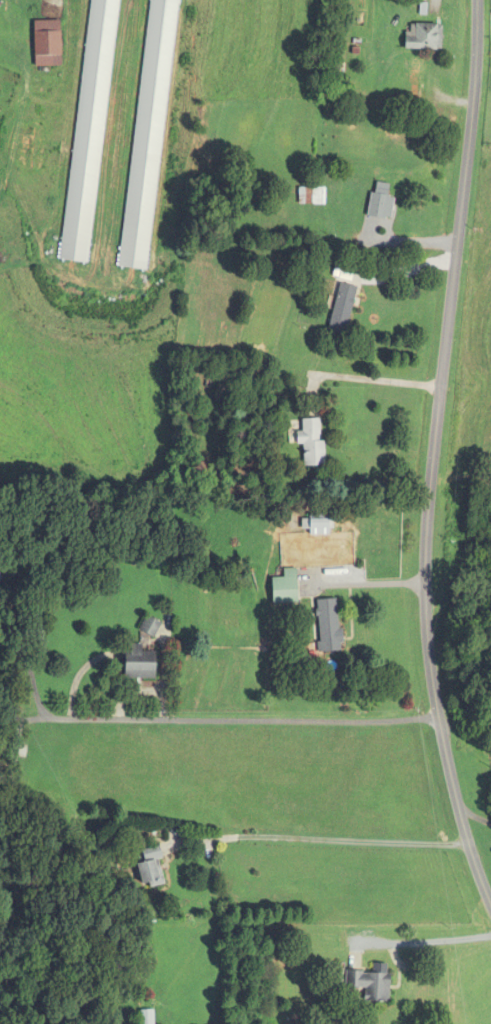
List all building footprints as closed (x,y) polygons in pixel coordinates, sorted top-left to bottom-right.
[(91,263),(116,0),(87,0),(62,261),(91,263)] [(177,0),(148,0),(120,268),(149,271),(177,0)] [(34,66),(60,66),(60,21),(34,21),(34,66)] [(439,50),(439,24),(405,24),(405,50),(439,50)] [(324,188),(298,188),(298,204),(324,204),(324,188)] [(393,196),(370,193),(367,216),(391,219),(393,196)] [(340,283),(327,330),(345,335),(357,287),(340,283)] [(303,444),(303,467),(325,467),(325,441),(319,441),(319,420),(300,420),(300,444),(303,444)] [(331,534),(331,518),(308,518),(308,534),(331,534)] [(297,604),(297,569),(283,569),(283,579),(272,579),(272,604),(297,604)] [(316,601),(319,653),(340,652),(337,600),(316,601)] [(160,625),(147,617),(140,630),(153,637),(160,625)] [(155,653),(141,653),(141,645),(130,645),(130,653),(125,653),(125,680),(155,680),(155,653)] [(140,864),(139,886),(160,887),(161,859),(159,859),(160,849),(144,848),(143,864),(140,864)] [(364,990),(364,1002),(388,1003),(389,974),(345,972),(345,989),(364,990)] [(154,1010),(140,1010),(140,1023),(154,1023),(154,1010)]
